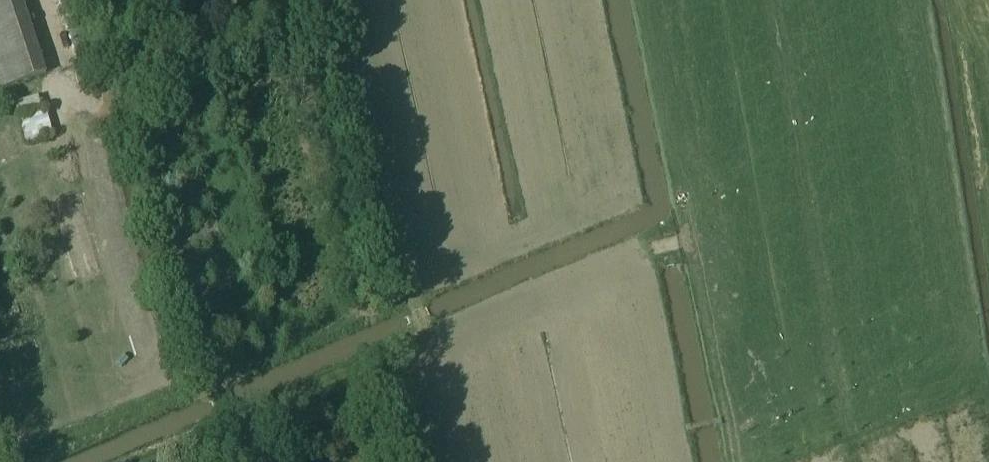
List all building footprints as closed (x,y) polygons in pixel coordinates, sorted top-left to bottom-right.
[(46,75),(21,0),(0,0),(0,91),(46,75)] [(45,109),(17,118),(25,145),(53,136),(45,109)]
